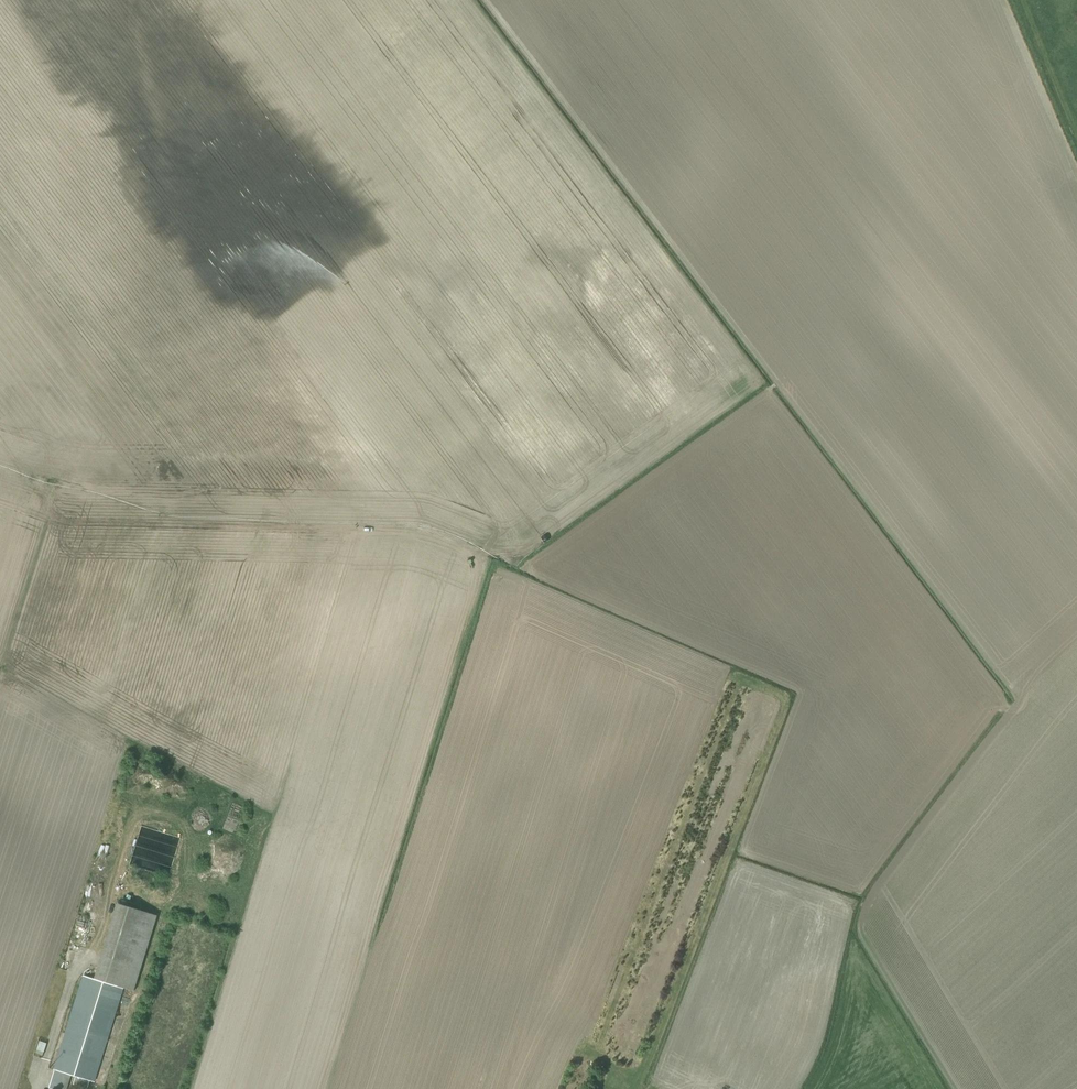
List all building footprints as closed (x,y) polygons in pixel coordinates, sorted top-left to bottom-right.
[(95,979),(123,988),(134,991),(157,916),(117,903),(95,979)] [(73,968),(78,945),(68,943),(63,966),(73,968)] [(55,1069),(71,1074),(76,1076),(88,1079),(90,1080),(94,1081),(123,988),(95,979),(84,975),(55,1069)] [(71,1074),(55,1069),(49,1088),(54,1088),(66,1088),(71,1074)] [(76,1076),(74,1084),(88,1088),(90,1080),(88,1079),(76,1076)]
